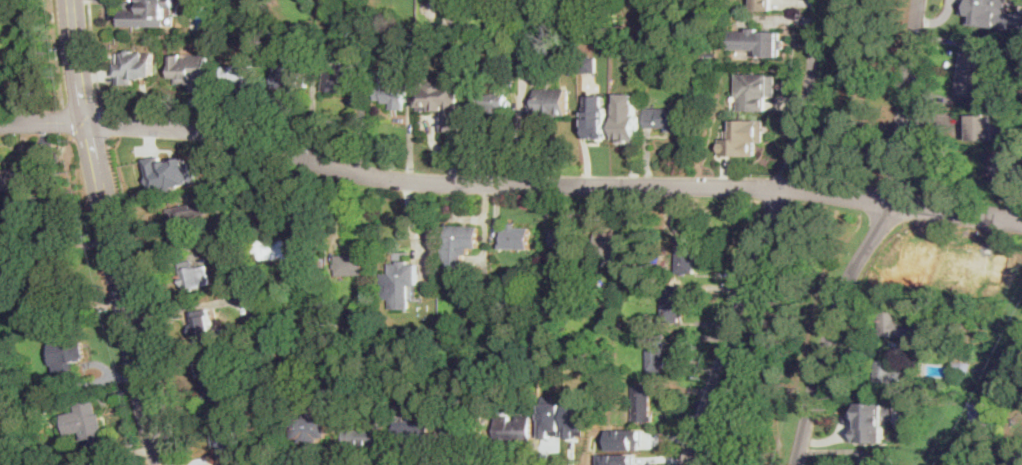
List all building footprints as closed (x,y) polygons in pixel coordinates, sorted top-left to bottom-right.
[(139,11),(139,0),(175,0),(175,8),(166,8),(165,27),(119,27),(119,17),(121,17),(121,11),(139,11)] [(582,14),(582,0),(597,0),(597,14),(582,14)] [(748,6),(748,0),(766,0),(766,3),(768,4),(768,8),(748,8),(748,6)] [(966,25),(971,0),(996,0),(992,29),(966,25)] [(730,30),(749,31),(749,28),(759,28),(759,31),(780,32),(780,39),(784,39),(784,49),(781,49),(781,56),(759,56),(759,49),(730,48),(730,30)] [(478,31),(477,40),(469,40),(469,31),(478,31)] [(250,41),(249,50),(240,49),(242,40),(250,41)] [(365,43),(365,58),(351,57),(351,43),(365,43)] [(315,58),(310,58),(310,45),(330,44),(330,54),(316,54),(316,58),(315,58)] [(462,53),(455,53),(454,44),(462,44),(462,53)] [(134,52),(136,53),(154,53),(155,77),(147,77),(147,80),(134,80),(134,85),(118,85),(118,76),(115,76),(115,64),(124,64),(124,54),(127,54),(129,51),(134,51),(134,52)] [(208,56),(208,86),(208,92),(191,92),(191,84),(175,84),(176,76),(171,76),(171,56),(208,56)] [(980,59),(974,97),(956,94),(961,57),(980,59)] [(350,60),(349,74),(362,75),(360,92),(344,90),(343,93),(324,91),(325,72),(338,73),(339,69),(324,67),(325,58),(350,60)] [(296,59),(296,66),(298,66),(298,70),(304,70),(304,76),(309,76),(309,86),(295,86),(295,89),(275,89),(275,59),(296,59)] [(258,63),(258,76),(263,76),(263,87),(242,87),(242,90),(230,90),(230,85),(223,85),(223,63),(258,63)] [(456,78),(456,85),(457,85),(457,104),(439,104),(439,109),(425,108),(425,85),(437,85),(437,65),(456,66),(456,78)] [(389,72),(389,74),(403,74),(403,85),(408,85),(408,95),(405,95),(405,110),(391,110),(391,104),(384,104),(384,100),(376,100),(376,72),(389,72)] [(777,76),(776,97),(770,96),(770,98),(766,98),(767,111),(739,110),(739,96),(736,96),(737,73),(771,74),(771,75),(777,76)] [(504,88),(504,92),(508,92),(508,101),(512,101),(512,110),(498,110),(498,113),(491,113),(491,110),(484,110),(484,107),(476,107),(476,88),(488,88),(488,91),(496,91),(496,88),(504,88)] [(569,92),(569,110),(549,110),(549,108),(531,108),(531,94),(537,94),(537,89),(569,89),(569,92)] [(617,93),(636,94),(636,103),(637,103),(637,139),(614,139),(615,114),(617,115),(617,93)] [(588,95),(587,125),(585,125),(585,138),(606,138),(606,126),(605,125),(605,106),(604,106),(604,95),(588,95)] [(679,128),(679,130),(671,130),(671,132),(666,132),(666,128),(645,128),(645,108),(686,108),(686,128),(679,128)] [(997,125),(997,129),(994,129),(994,140),(970,140),(971,114),(994,115),(994,125),(997,125)] [(719,155),(756,155),(756,143),(765,143),(765,120),(731,119),(731,130),(725,130),(725,137),(718,137),(719,155)] [(193,160),(198,182),(190,184),(189,182),(173,186),(174,191),(162,194),(160,187),(155,189),(154,187),(149,188),(143,159),(160,155),(161,162),(185,156),(187,162),(193,160)] [(192,248),(178,251),(169,210),(190,205),(207,202),(210,214),(197,217),(201,235),(195,236),(196,239),(190,240),(192,248)] [(516,223),(516,228),(531,228),(531,249),(502,249),(502,228),(508,228),(508,223),(516,223)] [(479,247),(479,248),(448,247),(448,226),(479,227),(479,247)] [(600,255),(597,255),(597,229),(624,228),(624,249),(606,250),(606,255),(600,255)] [(695,273),(676,273),(677,236),(696,236),(695,273)] [(307,240),(308,261),(299,261),(299,259),(258,261),(258,257),(254,257),(254,255),(254,241),(307,240)] [(364,255),(364,275),(337,275),(337,255),(364,255)] [(326,268),(317,268),(317,257),(326,257),(326,268)] [(194,260),(196,267),(198,267),(198,269),(210,266),(214,284),(204,286),(205,288),(185,292),(184,287),(182,287),(180,276),(181,276),(179,262),(194,260)] [(419,265),(418,286),(411,286),(410,310),(390,309),(390,292),(383,292),(383,283),(390,283),(391,264),(399,265),(399,262),(410,262),(410,264),(419,265)] [(910,268),(902,280),(895,276),(903,263),(910,268)] [(252,290),(244,292),(243,285),(250,284),(252,290)] [(681,323),(663,323),(663,286),(681,286),(681,323)] [(209,340),(198,342),(191,312),(209,308),(214,335),(208,336),(209,340)] [(923,319),(923,338),(881,337),(882,329),(882,310),(902,311),(901,319),(923,319)] [(67,370),(66,371),(59,333),(80,329),(82,340),(80,340),(84,359),(76,361),(78,368),(67,370)] [(666,372),(647,372),(647,335),(666,335),(666,372)] [(905,365),(903,381),(900,381),(899,386),(894,386),(893,390),(875,387),(878,361),(905,365)] [(969,363),(968,375),(952,373),(954,361),(969,363)] [(287,384),(285,392),(277,390),(279,382),(287,384)] [(655,385),(655,421),(634,420),(635,385),(655,385)] [(94,400),(98,415),(101,414),(108,442),(101,444),(102,448),(87,452),(81,432),(68,436),(63,415),(77,412),(75,405),(94,400)] [(857,402),(892,402),(892,419),(888,419),(888,426),(885,426),(885,442),(856,442),(857,402)] [(312,442),(296,442),(295,418),(329,417),(330,437),(323,437),(323,442),(312,442)] [(433,440),(397,440),(397,420),(433,420),(433,440)] [(520,439),(497,439),(497,421),(533,421),(533,439),(520,439)] [(383,448),(346,448),(346,426),(383,426),(383,448)] [(580,445),(545,446),(545,428),(546,428),(579,427),(580,445)] [(609,449),(642,450),(643,429),(609,429),(609,449)] [(638,442),(638,464),(618,464),(618,442),(638,442)] [(886,463),(886,464),(862,464),(863,459),(873,460),(875,452),(891,455),(889,464),(886,463)] [(634,454),(600,454),(601,464),(634,464),(634,454)]
